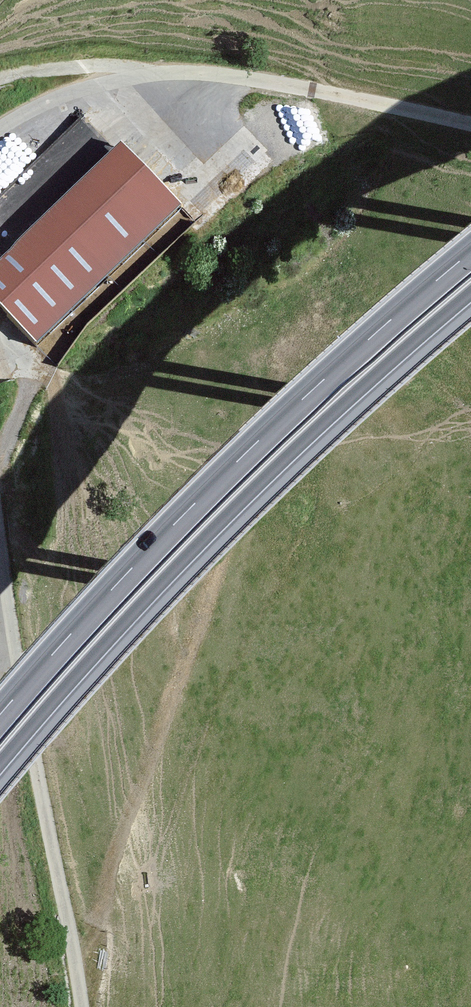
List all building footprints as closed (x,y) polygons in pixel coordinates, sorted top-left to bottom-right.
[(181,217),(120,152),(0,266),(0,313),(40,356),(181,217)]
